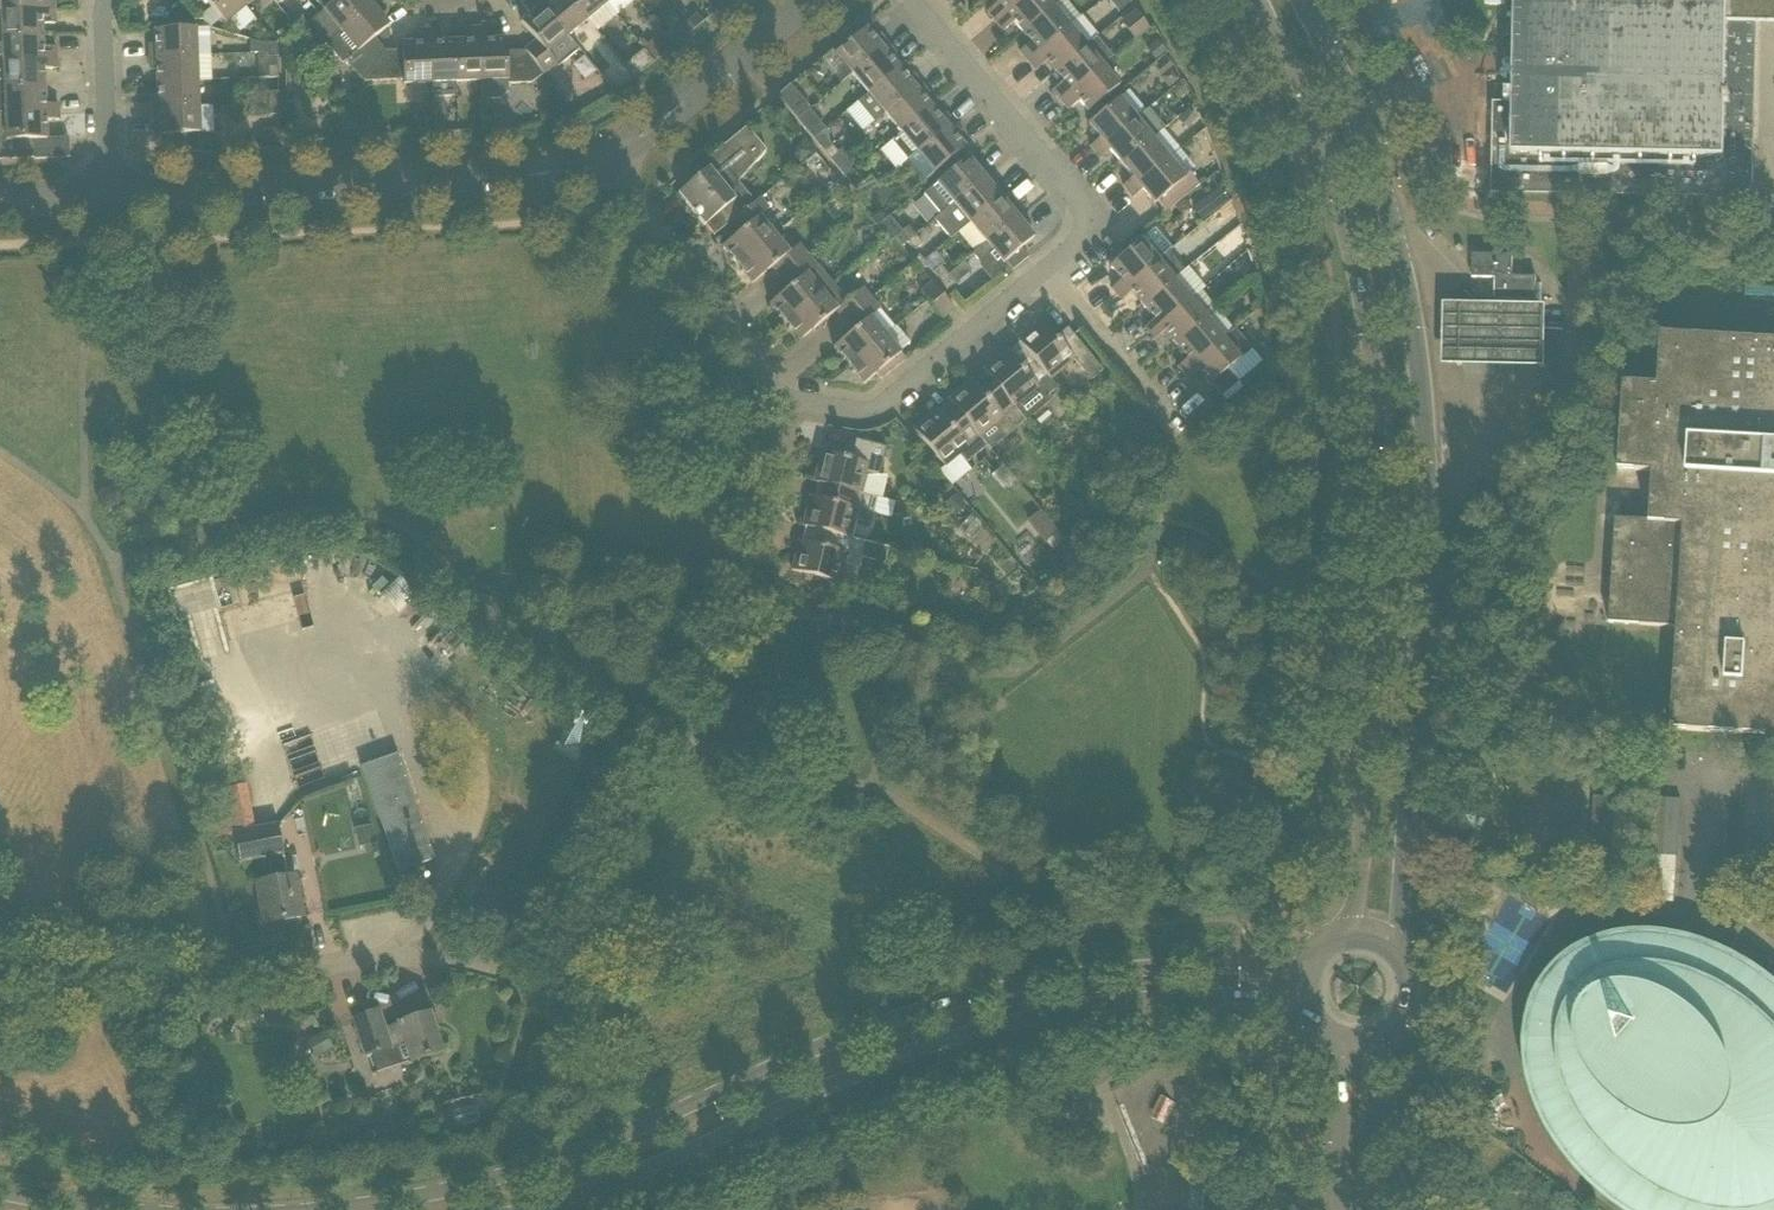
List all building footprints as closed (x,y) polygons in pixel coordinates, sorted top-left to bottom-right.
[(55,10),(54,2),(42,3),(42,0),(0,0),(0,12),(55,10)] [(225,25),(246,8),(240,0),(205,0),(225,25)] [(310,22),(320,34),(317,35),(325,44),(377,2),(375,0),(337,0),(324,11),(318,15),(310,22)] [(315,1),(324,11),(337,0),(316,0),(315,1)] [(535,40),(524,50),(542,74),(545,77),(559,66),(547,53),(568,36),(538,0),(529,0),(522,5),(531,15),(521,23),(535,40)] [(571,0),(549,0),(548,1),(547,0),(538,0),(568,36),(588,20),(571,0)] [(588,20),(597,31),(617,15),(604,0),(571,0),(588,20)] [(617,15),(635,0),(604,0),(617,15)] [(740,3),(738,0),(726,0),(719,5),(727,14),(740,3)] [(995,22),(1021,0),(995,0),(997,3),(987,12),(995,22)] [(1022,33),(1053,7),(1053,6),(1061,0),(1021,0),(995,22),(1003,32),(1014,23),(1022,33)] [(1131,3),(1129,0),(1108,0),(1118,13),(1131,3)] [(1514,103),(1494,103),(1492,193),(1754,198),(1757,8),(1773,8),(1773,0),(1516,0),(1514,103)] [(343,64),(347,60),(365,82),(385,51),(375,38),(389,27),(380,16),(385,12),(377,2),(325,44),(343,64)] [(1020,52),(1028,61),(1069,27),(1069,26),(1053,6),(1053,7),(1022,33),(1030,43),(1020,52)] [(55,10),(0,12),(0,39),(3,38),(43,36),(42,19),(55,18),(55,10)] [(1150,30),(1135,10),(1120,21),(1135,41),(1150,30)] [(142,25),(142,12),(127,12),(128,26),(142,25)] [(697,14),(689,21),(695,29),(704,22),(697,14)] [(1069,27),(1028,61),(1036,71),(1047,62),(1055,72),(1096,38),(1098,36),(1081,16),(1069,26),(1069,27)] [(695,29),(689,21),(680,28),(687,36),(695,29)] [(211,56),(210,28),(156,31),(156,45),(150,45),(150,58),(211,56)] [(456,83),(482,82),(479,28),(472,29),(472,42),(454,42),(456,83)] [(482,82),(483,100),(501,100),(509,92),(509,83),(534,82),(542,74),(535,65),(523,51),(508,52),(507,40),(488,41),(487,28),(479,28),(482,82)] [(875,39),(866,28),(860,33),(857,29),(832,50),(835,54),(852,74),(888,45),(880,35),(875,39)] [(456,97),(455,83),(456,83),(454,42),(437,43),(436,30),(428,31),(431,84),(432,84),(433,98),(456,97)] [(404,85),(431,84),(428,31),(421,31),(421,44),(402,44),(402,51),(385,51),(365,82),(403,81),(404,85)] [(43,36),(3,38),(0,39),(0,64),(4,64),(57,62),(56,47),(44,48),(43,36)] [(645,49),(655,61),(669,50),(658,38),(645,49)] [(1060,101),(1102,66),(1112,58),(1096,38),(1055,72),(1063,82),(1052,91),(1060,101)] [(251,54),(258,54),(267,53),(267,59),(277,58),(277,48),(277,43),(263,44),(250,40),(251,54)] [(1168,53),(1157,40),(1146,48),(1157,62),(1168,53)] [(655,61),(645,49),(640,44),(621,59),(636,77),(640,74),(655,61)] [(868,94),(899,68),(891,58),(896,54),(888,45),(852,74),(868,94)] [(211,56),(150,58),(151,70),(157,70),(158,83),(198,81),(198,82),(212,80),(211,56)] [(45,88),(44,69),(57,69),(57,62),(4,64),(0,64),(0,89),(45,88)] [(279,78),(278,66),(269,67),(269,78),(279,78)] [(1069,111),(1079,102),(1088,112),(1118,86),(1102,66),(1060,101),(1069,111)] [(885,114),(921,84),(913,74),(908,78),(899,68),(868,94),(885,114)] [(1179,80),(1170,69),(1162,76),(1159,78),(1169,89),(1179,80)] [(284,71),(285,82),(293,81),(292,71),(284,71)] [(158,96),(152,96),(152,109),(199,107),(198,82),(198,81),(158,83),(158,96)] [(293,81),(285,82),(285,95),(293,94),(293,81)] [(932,108),(924,98),(929,94),(921,84),(885,114),(901,134),(932,108)] [(1187,94),(1180,84),(1171,91),(1179,100),(1187,94)] [(811,108),(791,85),(777,96),(797,120),(811,108)] [(59,113),(59,105),(46,105),(45,88),(0,89),(0,115),(59,113)] [(1118,99),(1088,125),(1100,139),(1090,147),(1095,153),(1146,111),(1130,91),(1119,100),(1118,99)] [(269,104),(279,103),(278,93),(269,93),(269,104)] [(279,116),(279,103),(269,104),(270,117),(279,116)] [(213,107),(199,108),(199,107),(152,109),(153,122),(159,121),(160,136),(167,135),(167,154),(201,153),(200,134),(214,133),(213,107)] [(945,114),(940,118),(932,108),(901,134),(895,140),(910,159),(917,153),(953,123),(945,114)] [(826,130),(809,109),(798,119),(815,139),(826,130)] [(1110,151),(1121,165),(1152,139),(1163,130),(1165,129),(1148,109),(1146,111),(1095,153),(1100,159),(1110,151)] [(1188,130),(1197,118),(1187,110),(1177,122),(1188,130)] [(35,158),(34,141),(47,140),(47,121),(59,120),(59,113),(0,115),(0,159),(35,158)] [(444,131),(444,122),(433,122),(433,131),(444,131)] [(924,180),(965,148),(957,137),(962,133),(953,123),(917,153),(908,160),(924,180)] [(696,169),(701,175),(678,194),(705,226),(714,219),(724,210),(733,221),(754,203),(738,183),(766,151),(747,127),(696,169)] [(263,145),(280,144),(279,130),(262,130),(263,145)] [(831,159),(839,152),(831,143),(826,130),(815,139),(831,159)] [(880,148),(896,169),(907,160),(892,139),(880,148)] [(1128,192),(1168,159),(1152,139),(1121,165),(1133,178),(1123,186),(1128,192)] [(801,164),(813,153),(803,141),(796,147),(795,157),(801,164)] [(847,179),(855,172),(852,168),(855,165),(843,149),(839,153),(839,152),(831,159),(847,179)] [(968,158),(937,184),(923,194),(941,215),(990,174),(981,165),(977,169),(968,158)] [(1168,159),(1128,192),(1133,198),(1143,190),(1154,205),(1157,203),(1166,214),(1199,186),(1191,175),(1185,179),(1168,159)] [(864,183),(855,172),(847,179),(863,198),(871,191),(872,192),(879,186),(871,177),(864,183)] [(970,224),(1001,198),(993,188),(998,184),(990,174),(941,215),(935,220),(951,239),(970,224)] [(1203,222),(1228,202),(1218,189),(1193,208),(1203,222)] [(879,201),(872,192),(871,191),(863,198),(871,207),(879,201)] [(987,244),(1022,214),(1014,204),(1009,208),(1001,198),(970,224),(987,244)] [(733,261),(737,266),(774,236),(759,217),(768,209),(759,199),(754,203),(733,221),(742,231),(722,247),(732,259),(731,260),(732,262),(733,261)] [(1222,231),(1237,218),(1228,207),(1213,219),(1222,231)] [(1011,273),(1029,257),(1022,249),(1034,238),(1026,228),(1031,224),(1022,214),(987,244),(973,255),(981,264),(978,266),(992,282),(1007,269),(1011,273)] [(901,234),(908,243),(916,236),(908,227),(902,232),(889,217),(879,226),(892,242),(901,234)] [(1171,248),(1155,228),(1110,266),(1122,280),(1112,289),(1117,294),(1168,251),(1171,248)] [(1244,245),(1234,234),(1225,242),(1234,253),(1244,245)] [(743,272),(753,284),(772,268),(780,278),(807,256),(798,245),(789,253),(774,236),(737,266),(742,271),(740,272),(742,273),(743,272)] [(923,245),(916,236),(908,243),(924,262),(934,254),(934,253),(932,254),(924,244),(923,245)] [(1132,292),(1143,306),(1184,271),(1168,251),(1117,294),(1122,300),(1132,292)] [(1536,301),(1536,300),(1537,277),(1513,277),(1513,255),(1473,254),(1473,278),(1497,278),(1496,300),(1536,301)] [(831,284),(816,266),(807,256),(780,278),(789,288),(770,305),(780,316),(779,318),(780,319),(781,318),(785,323),(821,292),(831,284)] [(1252,269),(1243,259),(1232,268),(1242,279),(1252,269)] [(942,266),(933,274),(940,282),(949,275),(942,266)] [(1149,334),(1201,291),(1184,271),(1143,306),(1154,320),(1145,328),(1149,334)] [(957,284),(949,275),(940,282),(948,292),(957,284)] [(862,289),(845,302),(831,284),(821,292),(785,323),(789,328),(788,329),(789,330),(790,329),(800,341),(836,311),(844,322),(871,299),(862,289)] [(944,319),(954,310),(931,284),(920,293),(944,319)] [(1241,297),(1249,305),(1258,298),(1250,289),(1241,297)] [(1201,291),(1149,334),(1155,340),(1165,332),(1176,345),(1217,310),(1218,311),(1219,311),(1203,290),(1202,291),(1201,291)] [(895,328),(879,310),(871,299),(844,322),(853,332),(834,348),(844,360),(842,361),(843,362),(845,361),(849,366),(895,328)] [(1467,308),(1444,308),(1443,368),(1484,368),(1543,368),(1544,308),(1467,308)] [(1177,367),(1182,373),(1234,330),(1218,311),(1217,310),(1176,345),(1187,359),(1177,367)] [(1090,381),(1103,371),(1068,328),(1056,338),(1043,322),(1019,342),(1037,363),(1038,363),(1050,377),(1072,359),(1090,381)] [(898,327),(896,329),(895,328),(849,366),(853,371),(852,372),(853,373),(854,372),(864,384),(901,354),(900,352),(911,344),(898,327)] [(1197,371),(1209,385),(1212,383),(1222,396),(1239,383),(1228,370),(1252,349),(1236,330),(1235,331),(1234,330),(1182,373),(1187,379),(1197,371)] [(1661,334),(1658,386),(1624,384),(1619,471),(1652,473),(1649,522),(1615,519),(1609,624),(1676,628),(1670,730),(1773,736),(1773,341),(1661,334)] [(1044,397),(1045,396),(1057,386),(1050,378),(1050,377),(1038,363),(1037,363),(1026,373),(1008,351),(984,371),(1002,393),(1026,419),(1048,401),(1044,397)] [(980,437),(994,425),(1004,437),(1026,419),(1002,393),(991,403),(972,380),(949,400),(967,423),(968,423),(980,437)] [(966,463),(975,455),(987,445),(980,437),(968,423),(967,423),(956,432),(937,409),(913,429),(945,467),(959,455),(966,463)] [(856,438),(851,459),(821,452),(814,482),(843,490),(861,494),(866,476),(867,476),(879,475),(887,446),(856,438)] [(996,482),(1009,471),(1004,464),(991,475),(996,482)] [(810,496),(803,527),(832,534),(850,538),(855,521),(870,524),(877,498),(861,494),(843,490),(839,504),(810,496)] [(966,507),(955,495),(944,506),(955,518),(966,507)] [(1027,520),(1051,551),(1062,542),(1037,512),(1027,520)] [(890,548),(866,542),(850,538),(832,534),(828,548),(799,541),(792,571),(840,583),(844,565),(859,569),(862,559),(886,564),(890,548)] [(833,605),(833,604),(836,596),(830,595),(820,587),(812,594),(819,602),(822,603),(833,605)] [(361,767),(398,873),(434,860),(396,755),(361,767)] [(1634,759),(1615,758),(1614,775),(1633,776),(1634,759)] [(209,793),(212,807),(250,800),(247,785),(209,792),(209,793)] [(1610,864),(1630,865),(1635,799),(1594,796),(1591,839),(1612,841),(1610,864)] [(278,825),(256,829),(234,834),(240,863),(262,859),(267,882),(257,884),(264,924),(302,917),(294,877),(287,879),(282,855),(284,855),(278,825)] [(1773,855),(1773,830),(1744,831),(1745,855),(1773,855)] [(1759,983),(1731,965),(1700,952),(1675,945),(1633,943),(1607,947),(1608,949),(1584,959),(1590,970),(1588,971),(1586,973),(1583,975),(1581,976),(1579,978),(1577,980),(1575,982),(1573,984),(1571,986),(1569,988),(1567,990),(1566,992),(1564,994),(1563,996),(1561,999),(1560,1001),(1559,1004),(1557,1006),(1556,1009),(1555,1011),(1543,1007),(1538,1032),(1536,1032),(1535,1037),(1535,1042),(1535,1047),(1535,1052),(1535,1057),(1535,1062),(1536,1067),(1537,1072),(1538,1077),(1539,1082),(1540,1086),(1541,1091),(1543,1096),(1545,1101),(1547,1105),(1549,1110),(1551,1114),(1553,1119),(1556,1123),(1559,1127),(1563,1134),(1567,1141),(1572,1147),(1576,1153),(1581,1159),(1587,1165),(1592,1171),(1598,1177),(1603,1182),(1609,1187),(1616,1192),(1622,1197),(1628,1201),(1635,1206),(1642,1209),(1773,1209),(1773,996),(1759,983)] [(353,1019),(366,1055),(372,1053),(378,1072),(412,1061),(412,1062),(443,1052),(430,1013),(385,1029),(379,1010),(353,1019)] [(322,1033),(305,1043),(314,1060),(331,1050),(322,1033)] [(333,1146),(329,1131),(323,1133),(312,1135),(314,1148),(333,1146)]
